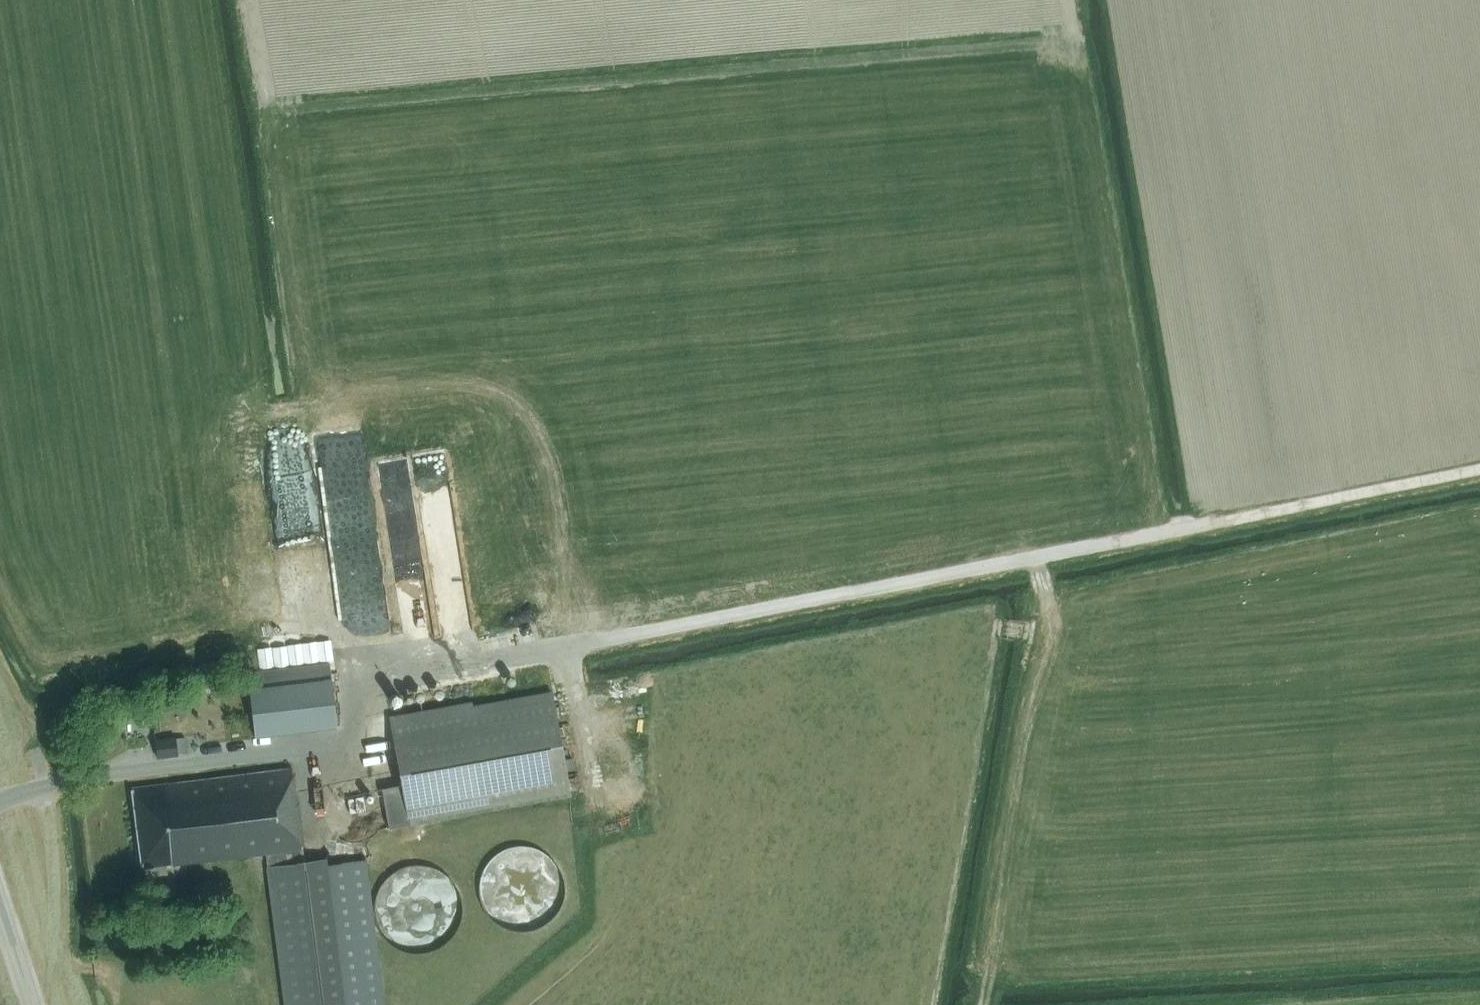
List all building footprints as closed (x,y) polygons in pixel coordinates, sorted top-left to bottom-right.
[(255,737),(337,727),(331,680),(249,689),(255,737)] [(408,821),(569,793),(551,689),(471,703),(470,699),(390,713),(399,769),(406,805),(408,821)] [(187,754),(186,743),(185,737),(176,738),(176,736),(156,739),(156,741),(158,757),(158,759),(178,756),(178,755),(187,754)] [(155,866),(156,876),(168,874),(166,865),(266,853),(285,1004),(364,1004),(346,862),(327,864),(326,858),(304,861),(292,769),(131,788),(142,868),(155,866)]
